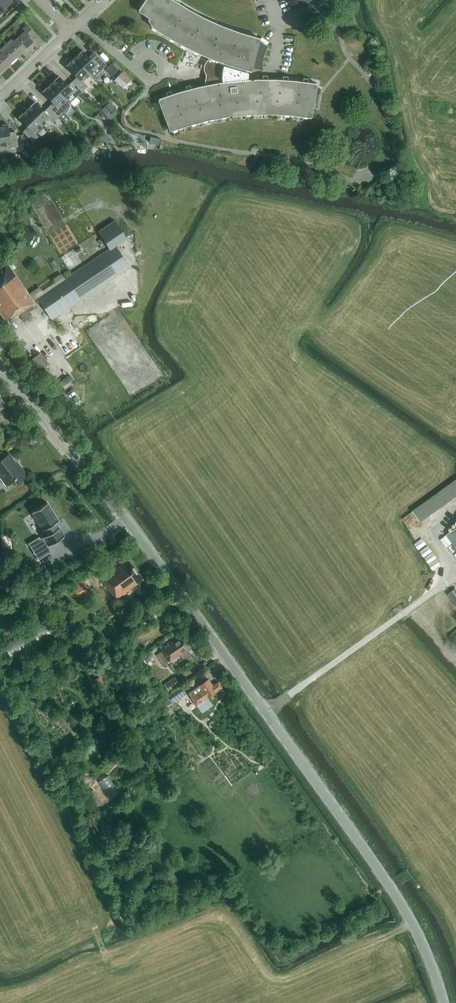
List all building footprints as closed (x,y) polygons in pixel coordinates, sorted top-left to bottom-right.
[(12,3),(9,0),(0,0),(0,14),(12,3)] [(139,10),(140,9),(151,17),(150,20),(153,25),(152,26),(151,26),(169,38),(187,48),(191,50),(211,59),(210,60),(208,61),(207,63),(206,65),(205,67),(205,69),(206,71),(207,73),(208,75),(210,76),(212,77),(211,84),(199,86),(179,92),(159,98),(171,131),(190,125),(209,120),(229,116),(232,116),(252,114),(271,114),(291,115),(311,118),(316,83),(295,80),(275,79),(254,79),(250,79),(251,72),(251,71),(250,71),(251,67),(262,69),(262,70),(263,69),(262,67),(262,65),(262,64),(262,62),(262,61),(262,59),(263,58),(263,56),(264,54),(264,53),(265,50),(267,47),(269,45),(268,44),(267,46),(266,45),(268,42),(261,37),(259,40),(258,40),(258,38),(259,38),(240,32),(222,26),(205,18),(188,9),(174,0),(145,0),(139,10)] [(299,8),(321,0),(296,0),(299,8)] [(5,44),(17,57),(35,41),(30,36),(34,33),(27,24),(22,29),(24,31),(13,41),(11,39),(5,44)] [(17,57),(5,44),(0,49),(0,50),(2,52),(0,53),(0,73),(17,57)] [(75,58),(90,74),(93,77),(106,65),(96,55),(92,60),(83,50),(75,58)] [(87,86),(82,81),(90,74),(75,58),(66,66),(67,66),(77,77),(73,81),(82,91),(87,86)] [(105,69),(112,76),(118,70),(112,64),(105,69)] [(122,71),(114,80),(123,88),(131,79),(122,71)] [(77,96),(82,91),(73,81),(68,86),(59,76),(60,76),(59,75),(51,83),(51,84),(66,99),(73,92),(77,96)] [(49,107),(58,116),(63,111),(58,107),(66,99),(51,84),(51,83),(42,92),(43,92),(53,102),(49,107)] [(53,121),(58,116),(49,107),(44,111),(35,102),(36,102),(35,101),(27,109),(42,125),(50,118),(53,121)] [(116,110),(110,102),(101,109),(107,117),(108,116),(113,112),(114,113),(116,112),(115,111),(116,110)] [(35,132),(42,125),(27,109),(18,117),(19,118),(19,117),(28,127),(23,131),(33,141),(38,136),(35,132)] [(0,125),(0,147),(16,145),(16,147),(17,147),(14,132),(9,133),(8,125),(8,124),(0,125)] [(100,135),(103,139),(108,135),(104,131),(100,135)] [(95,145),(86,135),(80,139),(89,150),(95,145)] [(68,144),(64,148),(72,157),(76,153),(68,144)] [(32,157),(39,154),(34,145),(28,148),(32,157)] [(110,248),(115,245),(126,237),(115,220),(98,232),(110,248)] [(0,268),(0,312),(6,320),(14,315),(16,318),(20,315),(25,321),(33,316),(30,311),(35,308),(33,305),(40,301),(52,319),(130,267),(115,245),(110,248),(44,293),(40,287),(30,294),(8,263),(0,268)] [(38,373),(50,364),(41,352),(29,361),(38,373)] [(1,474),(0,475),(0,477),(6,485),(15,479),(17,483),(27,476),(19,465),(16,468),(12,463),(15,461),(9,454),(0,460),(0,473),(1,474)] [(413,511),(421,522),(455,497),(455,480),(413,511)] [(61,525),(60,526),(57,521),(60,519),(47,502),(32,513),(45,530),(49,534),(46,536),(48,540),(36,549),(43,559),(56,549),(52,544),(67,534),(61,525)] [(135,585),(143,579),(129,559),(119,567),(117,565),(100,577),(112,593),(113,593),(118,601),(137,587),(135,585)] [(89,589),(86,585),(83,580),(82,578),(72,584),(78,595),(89,589)] [(9,644),(16,656),(55,636),(48,623),(9,644)] [(181,653),(191,646),(182,633),(176,637),(176,636),(171,639),(172,640),(167,644),(160,649),(161,651),(157,655),(165,665),(181,653)] [(153,664),(152,662),(151,660),(153,659),(148,652),(141,656),(147,665),(149,667),(153,664)] [(107,684),(101,675),(94,680),(99,688),(107,684)] [(170,691),(180,684),(175,677),(164,684),(170,691)] [(222,687),(218,682),(213,685),(208,679),(199,685),(202,689),(191,697),(197,705),(222,687)] [(173,703),(187,694),(180,685),(167,695),(173,703)] [(188,693),(191,697),(202,689),(199,685),(188,693)] [(98,779),(109,797),(119,791),(108,773),(98,779)] [(101,805),(94,790),(86,793),(94,808),(101,805)]
